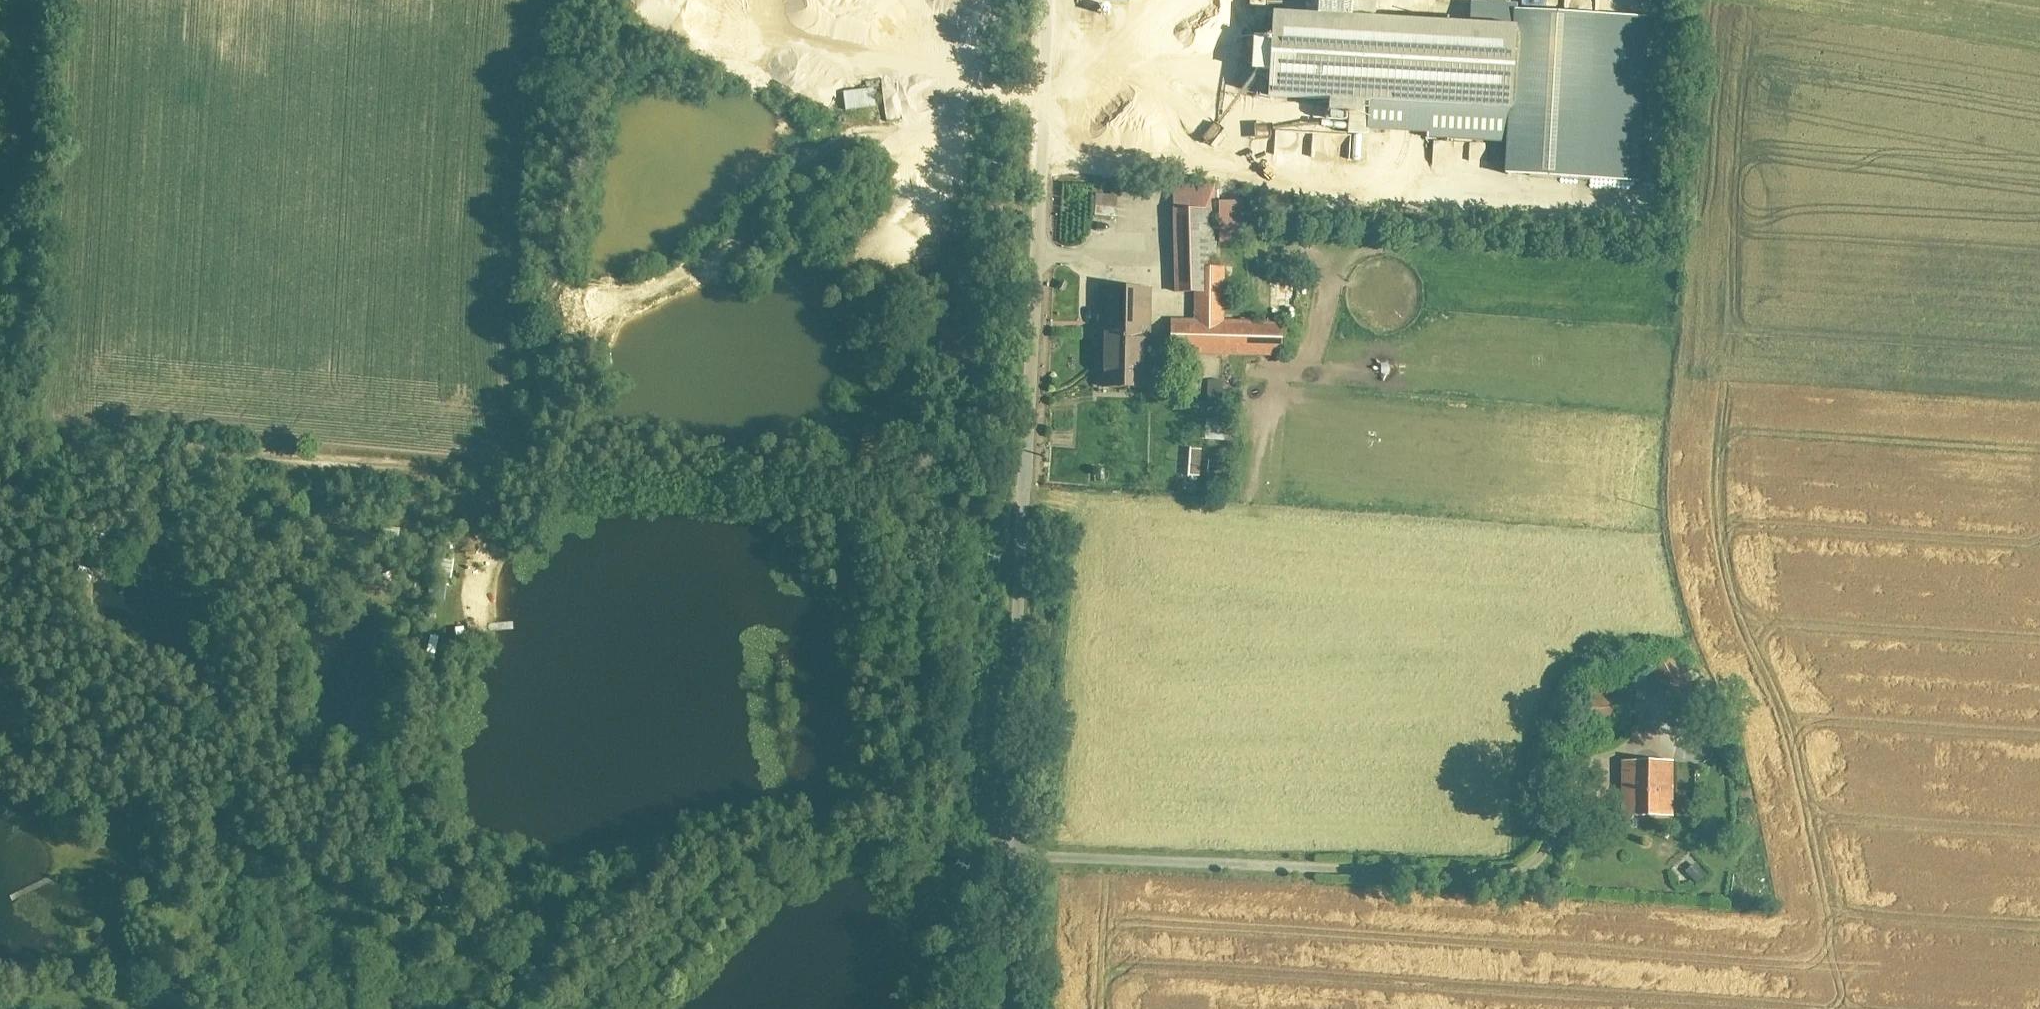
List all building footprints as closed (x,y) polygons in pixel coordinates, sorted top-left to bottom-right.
[(1322,21),(1275,18),(1270,95),(1372,101),(1370,139),(1503,146),(1501,174),(1643,182),(1652,19),(1512,11),(1511,31),(1358,23),(1359,0),(1324,0),(1322,21)] [(843,96),(845,116),(878,113),(876,92),(843,96)] [(1224,245),(1253,243),(1251,204),(1222,205),(1224,245)] [(1194,295),(1194,321),(1178,320),(1178,361),(1282,364),(1283,324),(1227,323),(1228,271),(1209,271),(1210,215),(1173,214),(1171,295),(1194,295)] [(1097,294),(1098,393),(1147,392),(1146,294),(1097,294)] [(1587,694),(1587,726),(1637,726),(1637,694),(1587,694)] [(1629,764),(1625,823),(1682,826),(1686,767),(1629,764)]
